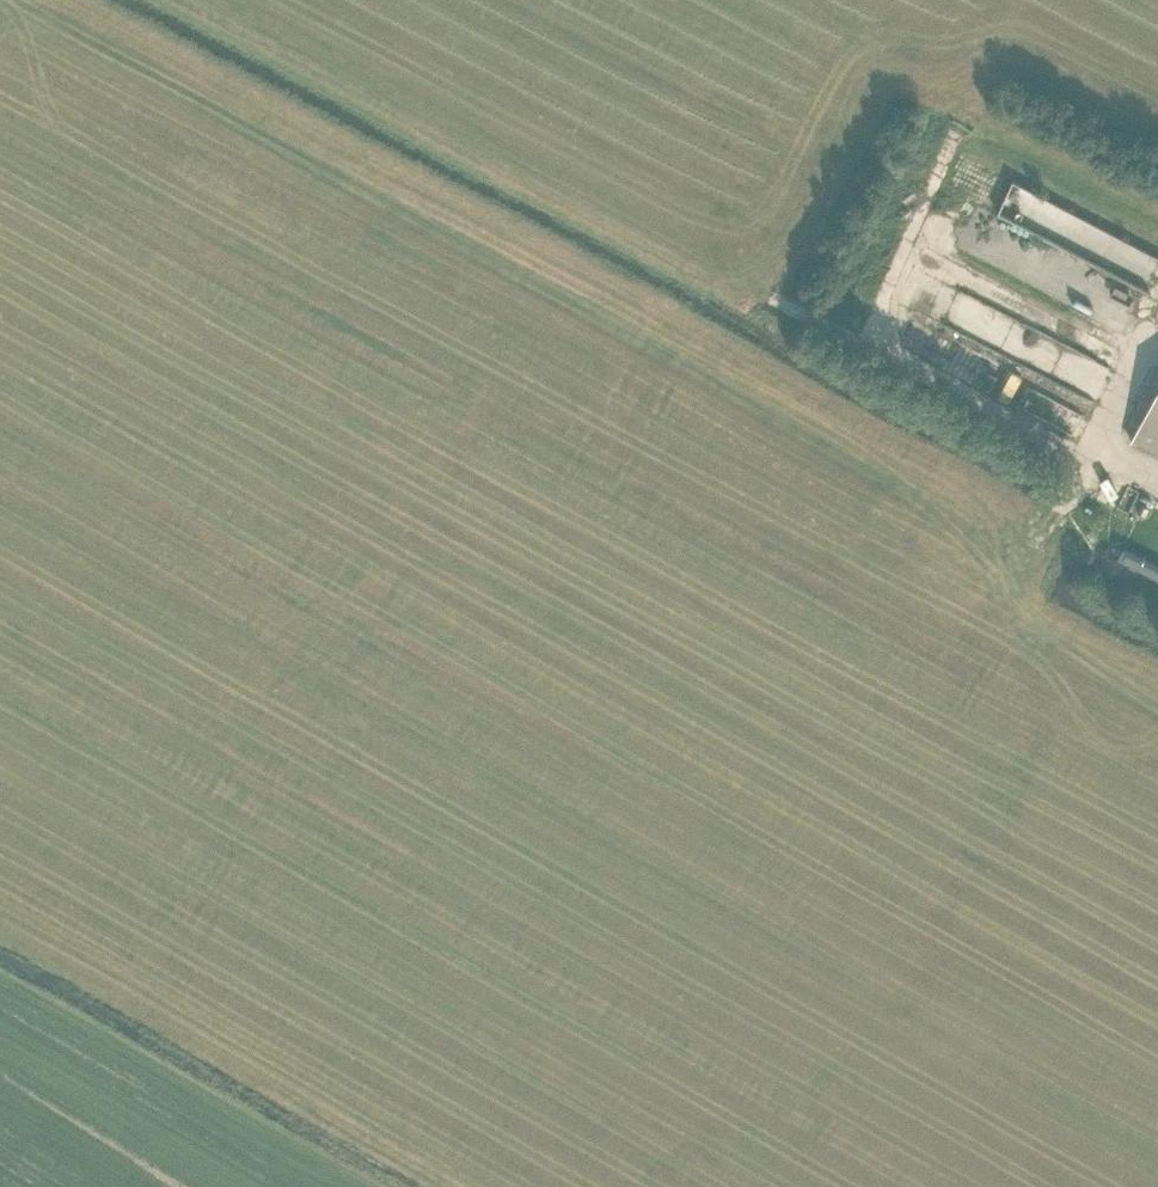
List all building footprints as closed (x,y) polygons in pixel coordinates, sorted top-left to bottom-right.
[(1132,442),(1157,455),(1157,391),(1132,442)]
